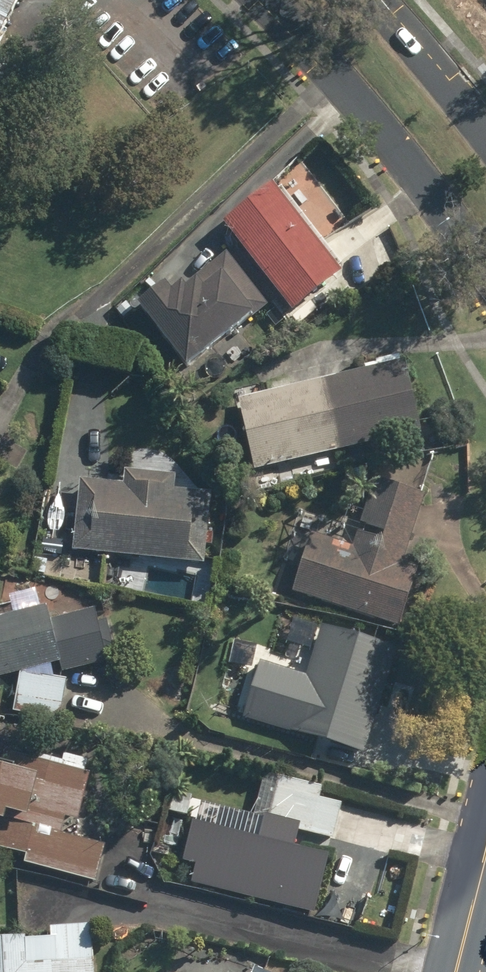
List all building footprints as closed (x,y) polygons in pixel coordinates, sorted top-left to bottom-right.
[(26,0),(0,0),(0,52),(26,0)] [(347,271),(278,182),(228,220),(297,309),(347,271)] [(143,302),(191,365),(273,304),(231,249),(177,289),(171,281),(143,302)] [(241,398),(258,469),(425,431),(409,360),(241,398)] [(81,478),(74,550),(208,563),(215,491),(177,488),(179,473),(127,468),(125,483),(81,478)] [(357,545),(315,532),(296,591),(403,625),(422,566),(406,561),(429,493),(379,477),(357,545)] [(0,616),(0,676),(22,671),(16,706),(63,714),(70,678),(58,676),(54,663),(63,661),(65,672),(110,660),(107,647),(115,645),(109,618),(100,621),(97,608),(53,619),(49,604),(0,616)] [(248,716),(368,753),(401,647),(326,623),(310,675),(265,661),(248,716)] [(26,863),(99,881),(109,845),(65,834),(69,817),(82,820),(94,773),(12,752),(9,765),(0,763),(0,847),(29,854),(26,863)] [(198,863),(193,882),(319,914),(334,854),(299,845),(302,830),(335,839),(344,804),(323,798),(326,787),(282,775),(272,815),(265,814),(260,835),(196,819),(186,860),(198,863)] [(94,923),(52,925),(53,933),(0,936),(0,971),(96,971),(94,923)]
